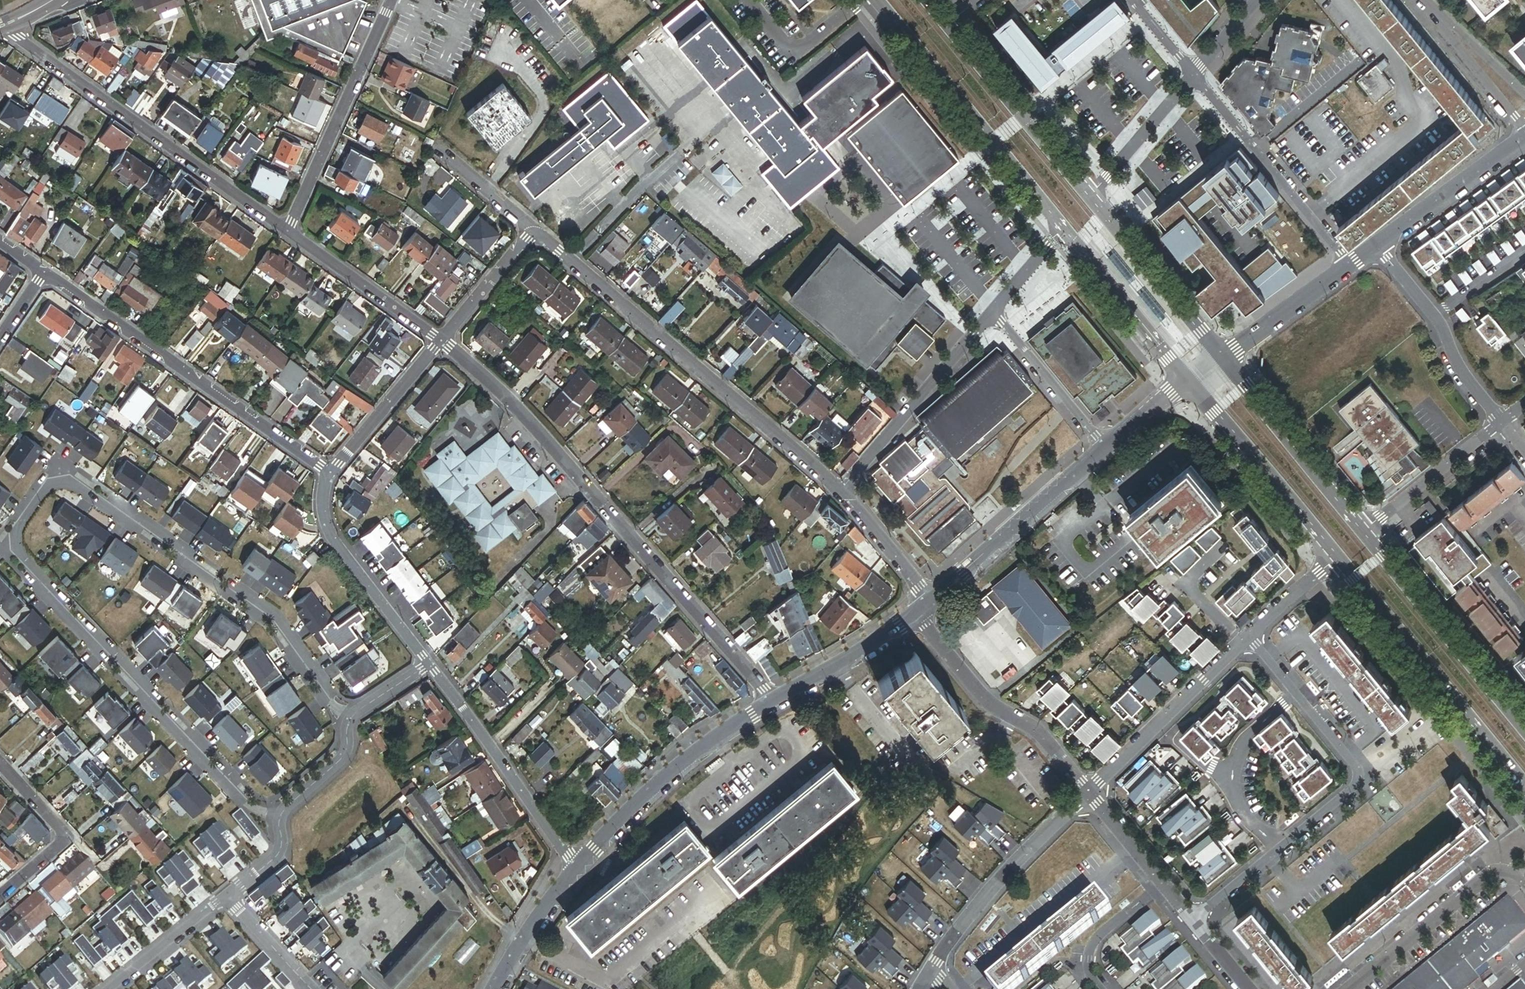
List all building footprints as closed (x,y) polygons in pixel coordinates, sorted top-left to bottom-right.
[(153,0),(135,0),(132,1),(137,14),(146,11),(146,10),(155,6),(153,0)] [(155,6),(158,13),(162,12),(164,18),(177,13),(175,7),(184,4),(183,0),(153,0),(155,6)] [(234,1),(245,30),(259,25),(250,0),(236,0),(234,1)] [(256,14),(264,11),(260,0),(251,0),(256,14)] [(256,14),(262,30),(270,27),(272,30),(351,0),(260,0),(264,11),(256,14)] [(364,0),(351,0),(272,30),(270,27),(262,30),(263,34),(266,40),(284,35),(287,36),(340,60),(367,1),(364,0)] [(662,26),(730,109),(768,155),(774,162),(760,173),(775,191),(788,207),(837,167),(819,145),(825,141),(875,99),(870,93),(889,77),(888,76),(889,75),(881,65),(880,65),(863,46),(800,98),(812,112),(796,124),(765,85),(767,82),(760,73),(757,76),(695,0),(694,0),(662,26)] [(1117,0),(1116,0),(1047,56),(1014,16),(996,30),(1043,88),(1058,76),(1056,74),(1069,63),(1072,65),(1131,17),(1117,0)] [(1189,48),(1220,10),(1210,0),(1204,0),(1193,8),(1186,0),(1151,0),(1189,48)] [(1390,0),(1363,0),(1465,125),(1338,229),(1351,246),(1495,128),(1390,0)] [(1502,0),(1476,0),(1487,13),(1502,0)] [(116,26),(110,10),(93,16),(99,33),(116,26)] [(78,22),(71,25),(75,34),(82,31),(78,22)] [(1244,59),(1222,86),(1263,136),(1276,124),(1269,116),(1276,87),(1292,91),(1295,77),(1310,80),(1314,64),(1317,64),(1318,60),(1322,61),(1323,56),(1319,55),(1320,51),(1318,51),(1322,34),(1283,23),(1274,62),(1258,58),(1257,62),(1244,59)] [(52,33),(57,46),(68,41),(67,37),(75,34),(71,25),(52,33)] [(241,64),(266,40),(263,34),(232,63),(241,64)] [(122,46),(118,35),(111,38),(114,45),(122,46)] [(77,38),(72,44),(69,48),(76,53),(84,41),(79,37),(78,36),(77,38)] [(333,74),(340,60),(287,36),(282,48),(312,61),(311,64),(333,74)] [(1524,60),(1524,36),(1514,46),(1524,60)] [(136,48),(137,41),(138,39),(124,37),(122,46),(127,47),(136,48)] [(57,46),(62,54),(71,46),(68,41),(57,46)] [(76,53),(89,62),(98,51),(87,43),(84,41),(76,53)] [(89,41),(87,43),(98,51),(100,47),(103,43),(89,41)] [(162,52),(164,53),(165,46),(137,41),(136,48),(141,49),(162,52)] [(112,46),(113,45),(103,43),(100,47),(108,52),(112,46)] [(121,53),(112,46),(108,52),(117,59),(121,53)] [(117,59),(108,52),(100,47),(98,51),(89,62),(106,74),(117,59)] [(131,56),(136,48),(127,47),(121,55),(123,57),(128,60),(131,56)] [(134,59),(141,49),(136,48),(131,56),(134,59)] [(161,54),(162,52),(141,49),(134,59),(139,62),(140,62),(143,64),(149,68),(150,69),(155,62),(161,54)] [(206,53),(188,50),(187,56),(201,58),(208,60),(206,53)] [(122,68),(128,60),(123,57),(118,65),(122,68)] [(191,72),(194,68),(177,57),(174,61),(173,60),(170,64),(163,60),(158,67),(165,72),(163,75),(180,87),(184,80),(185,81),(191,72)] [(232,63),(208,60),(201,58),(194,68),(191,72),(222,90),(241,64),(232,63)] [(385,70),(381,80),(403,90),(410,75),(411,76),(415,69),(393,59),(387,71),(385,70)] [(1385,59),(1376,66),(1381,72),(1390,65),(1385,59)] [(140,62),(139,62),(135,68),(145,75),(149,68),(143,64),(141,66),(138,64),(140,62)] [(158,64),(155,62),(150,69),(150,70),(152,72),(158,64)] [(1,97),(5,90),(7,88),(13,92),(24,77),(5,64),(4,65),(0,71),(0,96),(1,97)] [(1358,81),(1376,103),(1394,88),(1381,72),(1376,66),(1358,81)] [(607,71),(562,109),(579,129),(519,178),(525,185),(534,195),(603,138),(612,149),(647,120),(629,98),(607,71)] [(325,81),(308,73),(299,92),(302,93),(316,100),(325,81)] [(118,74),(106,91),(111,94),(123,77),(118,74)] [(63,85),(53,77),(48,84),(59,91),(63,85)] [(502,83),(466,113),(494,147),(530,117),(502,83)] [(35,105),(43,92),(34,86),(26,99),(35,105)] [(902,90),(847,136),(903,204),(958,159),(902,90)] [(35,105),(34,105),(60,122),(69,110),(43,92),(35,105)] [(314,126),(325,104),(316,100),(302,93),(292,116),(314,126)] [(132,94),(125,104),(130,108),(137,98),(132,94)] [(429,102),(412,94),(402,114),(420,122),(429,102)] [(139,95),(137,98),(130,108),(141,115),(150,103),(139,95)] [(190,134),(201,118),(173,98),(161,114),(190,134)] [(201,118),(221,132),(224,126),(224,124),(214,117),(212,117),(205,113),(201,118)] [(366,114),(358,131),(366,135),(364,139),(371,143),(373,139),(378,141),(386,124),(366,114)] [(221,132),(201,118),(190,134),(210,149),(222,133),(221,132)] [(129,131),(114,121),(106,132),(108,133),(116,139),(121,142),(129,131)] [(84,143),(61,128),(52,141),(59,145),(59,146),(65,150),(62,155),(70,161),(74,155),(75,156),(84,143)] [(134,135),(129,131),(121,142),(126,146),(134,135)] [(116,139),(108,133),(104,140),(112,145),(116,139)] [(235,141),(232,145),(251,159),(264,143),(250,133),(240,145),(235,141)] [(422,144),(431,148),(434,141),(426,137),(422,144)] [(283,138),(274,156),(292,165),(301,146),(283,138)] [(222,159),(241,172),(251,159),(232,145),(222,159)] [(351,148),(340,171),(359,180),(365,167),(369,169),(373,159),(351,148)] [(1239,148),(1152,219),(1193,269),(1205,260),(1217,274),(1195,293),(1213,314),(1232,300),(1244,314),(1297,275),(1287,263),(1282,264),(1268,249),(1242,270),(1199,217),(1234,188),(1239,193),(1229,202),(1246,223),(1280,194),(1260,173),(1249,181),(1247,178),(1257,169),(1239,148)] [(152,169),(124,150),(111,168),(120,174),(131,181),(140,187),(152,169)] [(0,169),(0,178),(3,180),(18,158),(11,154),(0,169)] [(271,163),(290,171),(292,165),(274,156),(271,163)] [(1521,174),(1515,178),(1524,192),(1524,162),(1523,159),(1515,165),(1521,174)] [(31,164),(29,167),(40,175),(42,172),(31,164)] [(270,186),(268,191),(279,196),(287,177),(260,164),(253,178),(270,186)] [(340,171),(329,165),(324,175),(354,190),(359,180),(340,171)] [(40,175),(29,167),(23,176),(34,184),(40,175)] [(186,172),(181,168),(172,182),(171,183),(176,186),(186,172)] [(172,182),(152,169),(140,187),(159,200),(168,187),(171,183),(172,182)] [(1507,184),(1501,188),(1515,208),(1524,201),(1524,192),(1515,178),(1509,169),(1501,175),(1507,184)] [(50,176),(44,172),(5,234),(19,244),(25,234),(36,242),(47,227),(34,218),(31,224),(26,220),(30,214),(33,216),(34,214),(40,218),(45,210),(34,203),(50,176)] [(206,185),(186,172),(176,186),(183,191),(188,195),(196,200),(203,190),(206,185)] [(80,178),(74,174),(69,181),(73,183),(75,185),(80,178)] [(131,181),(120,174),(117,179),(128,186),(131,181)] [(14,208),(24,195),(3,180),(0,178),(0,198),(14,208)] [(73,183),(69,189),(72,192),(81,179),(80,178),(75,185),(73,183)] [(251,182),(268,191),(270,186),(253,178),(251,182)] [(359,180),(354,190),(365,195),(370,185),(359,180)] [(1515,208),(1501,188),(1495,180),(1486,186),(1492,194),(1487,198),(1501,218),(1515,208)] [(168,187),(159,200),(156,205),(162,209),(174,191),(173,190),(168,187)] [(1135,197),(1145,208),(1155,200),(1147,188),(1135,197)] [(1473,195),(1479,204),(1473,208),(1487,228),(1501,218),(1487,198),(1481,189),(1473,195)] [(205,191),(203,190),(196,200),(198,201),(205,191)] [(435,196),(426,206),(432,211),(431,212),(446,226),(466,203),(451,190),(441,201),(435,196)] [(1465,214),(1473,208),(1468,199),(1459,206),(1465,214)] [(193,220),(218,237),(218,236),(229,221),(214,211),(215,208),(206,202),(193,220)] [(179,215),(175,221),(181,225),(194,206),(190,204),(181,217),(179,215)] [(162,209),(156,205),(135,236),(141,240),(162,209)] [(424,220),(409,206),(403,212),(417,224),(419,226),(424,220)] [(229,221),(230,219),(215,208),(214,211),(229,221)] [(1473,238),(1487,228),(1473,208),(1459,218),(1473,238)] [(340,211),(329,228),(347,241),(359,225),(348,217),(350,215),(344,210),(342,213),(340,211)] [(1459,218),(1458,219),(1452,211),(1445,216),(1451,224),(1445,228),(1459,248),(1473,238),(1459,218)] [(671,241),(682,229),(664,212),(653,224),(671,241)] [(481,252),(498,232),(489,224),(487,226),(484,223),(485,221),(478,215),(461,235),(481,252)] [(120,216),(116,222),(122,227),(126,220),(120,216)] [(108,217),(104,222),(111,227),(115,222),(108,217)] [(254,236),(230,219),(229,221),(218,236),(242,254),(254,236)] [(1445,228),(1441,231),(1446,228),(1439,220),(1431,226),(1437,234),(1432,238),(1445,258),(1459,248),(1445,228)] [(122,227),(116,222),(109,232),(119,239),(126,230),(122,227)] [(85,239),(63,223),(53,240),(74,255),(85,239)] [(369,225),(363,233),(387,250),(397,236),(381,224),(377,230),(369,225)] [(707,265),(714,257),(707,250),(706,251),(682,229),(671,241),(670,243),(676,248),(678,246),(683,250),(690,256),(695,261),(693,263),(702,271),(702,270),(707,265)] [(1417,236),(1423,244),(1413,252),(1427,271),(1445,258),(1432,238),(1426,230),(1417,236)] [(1523,246),(1524,245),(1524,235),(1521,230),(1515,235),(1523,246)] [(421,263),(434,248),(415,232),(402,248),(421,263)] [(616,235),(610,242),(617,248),(623,241),(616,235)] [(610,242),(606,239),(596,250),(600,253),(610,242)] [(1501,245),(1509,256),(1515,251),(1507,240),(1501,245)] [(617,248),(610,242),(600,253),(613,265),(623,254),(617,248)] [(790,297),(875,369),(896,345),(911,358),(917,351),(946,318),(920,296),(910,288),(881,263),(873,273),(837,242),(790,297)] [(134,261),(142,249),(136,244),(117,273),(121,276),(123,277),(134,261)] [(142,249),(134,261),(139,264),(147,252),(151,255),(154,250),(146,244),(142,249)] [(440,279),(456,260),(437,244),(434,248),(421,263),(440,279)] [(268,249),(256,266),(280,282),(292,264),(285,259),(284,260),(277,256),(268,249)] [(683,250),(679,255),(685,261),(690,256),(683,250)] [(1487,255),(1495,266),(1501,261),(1493,250),(1487,255)] [(458,260),(464,265),(471,257),(465,252),(458,260)] [(0,255),(0,278),(10,262),(0,255)] [(102,263),(103,262),(94,256),(83,272),(89,276),(92,278),(102,263)] [(751,302),(758,295),(714,257),(707,265),(717,273),(720,276),(716,281),(718,283),(717,283),(722,288),(728,293),(740,303),(746,297),(751,302)] [(376,268),(382,272),(389,263),(384,259),(376,268)] [(1472,265),(1480,276),(1487,271),(1479,260),(1472,265)] [(10,262),(0,278),(0,300),(1,298),(0,297),(20,269),(10,262)] [(540,298),(555,279),(535,262),(519,280),(540,298)] [(102,263),(92,278),(108,289),(110,291),(121,276),(117,273),(102,263)] [(292,264),(280,282),(302,298),(312,285),(314,281),(306,275),(299,270),(300,269),(292,264)] [(147,317),(161,296),(135,278),(140,270),(134,265),(114,294),(147,317)] [(707,265),(702,270),(712,278),(717,273),(707,265)] [(649,267),(641,276),(648,283),(656,274),(649,267)] [(624,282),(630,288),(642,273),(638,270),(636,272),(634,271),(624,282)] [(1458,275),(1466,286),(1473,281),(1465,270),(1458,275)] [(512,271),(508,277),(513,280),(517,275),(512,271)] [(1519,276),(1516,271),(1505,278),(1508,284),(1515,279),(1519,276)] [(83,274),(79,272),(72,281),(76,284),(83,274)] [(447,278),(454,284),(458,280),(452,274),(450,277),(448,275),(446,277),(447,278)] [(121,276),(110,291),(113,292),(123,277),(121,276)] [(218,276),(209,290),(215,294),(224,281),(218,276)] [(1519,276),(1515,279),(1522,287),(1523,286),(1524,285),(1524,283),(1519,276)] [(435,293),(443,299),(455,285),(454,284),(447,278),(435,293)] [(1505,278),(1482,294),(1491,307),(1514,292),(1508,284),(1505,278)] [(566,289),(555,279),(540,298),(561,316),(576,298),(569,292),(566,289)] [(1444,284),(1452,295),(1459,291),(1451,280),(1444,284)] [(914,283),(910,288),(920,296),(923,291),(914,283)] [(331,298),(312,285),(302,298),(300,301),(320,315),(331,298)] [(99,301),(105,304),(113,292),(110,291),(108,289),(99,301)] [(231,305),(229,304),(227,306),(210,292),(204,299),(207,302),(200,310),(214,322),(219,316),(221,317),(226,311),(231,305)] [(430,292),(423,300),(436,310),(439,313),(442,315),(448,308),(442,303),(445,300),(443,299),(435,293),(433,295),(430,292)] [(1491,307),(1482,294),(1478,296),(1488,309),(1491,307)] [(761,298),(758,295),(751,302),(755,305),(742,319),(758,333),(759,332),(776,312),(760,299),(761,298)] [(676,300),(657,320),(665,327),(684,307),(676,300)] [(340,309),(331,321),(338,326),(339,324),(354,336),(367,319),(351,307),(353,306),(346,301),(340,309)] [(1081,314),(1083,312),(1074,302),(1065,309),(1067,311),(1074,306),(1081,314)] [(63,335),(72,322),(72,321),(49,305),(38,321),(62,337),(63,335)] [(1065,328),(1055,336),(1046,325),(1028,340),(1045,360),(1044,360),(1075,398),(1078,395),(1093,414),(1102,406),(1100,403),(1113,393),(1115,396),(1137,378),(1121,359),(1119,361),(1115,356),(1117,354),(1083,312),(1081,314),(1074,306),(1067,311),(1065,309),(1056,317),(1065,328)] [(1456,313),(1464,324),(1471,319),(1462,308),(1456,313)] [(226,311),(221,317),(213,327),(232,342),(232,341),(245,326),(226,311)] [(512,329),(518,322),(504,311),(498,318),(512,329)] [(1476,326),(1491,345),(1507,333),(1489,311),(1482,317),(1485,320),(1476,326)] [(805,337),(776,312),(759,332),(765,337),(769,332),(783,345),(792,352),(805,337)] [(605,353),(620,335),(596,315),(581,333),(605,353)] [(1065,328),(1056,317),(1046,325),(1055,336),(1065,328)] [(390,321),(385,318),(375,332),(378,334),(383,337),(387,331),(393,323),(390,321)] [(580,318),(575,324),(579,327),(584,321),(580,318)] [(472,339),(492,354),(506,337),(486,321),(472,339)] [(63,335),(71,341),(80,329),(80,328),(72,322),(63,335)] [(193,352),(213,327),(208,323),(199,333),(196,331),(184,345),(193,352)] [(271,346),(246,325),(245,326),(232,341),(258,362),(271,346)] [(100,339),(105,332),(98,327),(93,334),(100,339)] [(1514,328),(1508,333),(1515,343),(1521,338),(1514,328)] [(80,341),(86,333),(80,329),(71,341),(77,345),(80,341)] [(119,339),(106,330),(105,332),(100,339),(93,334),(87,342),(94,347),(99,351),(107,356),(112,350),(116,344),(119,339)] [(525,370),(545,345),(526,330),(507,355),(525,370)] [(378,334),(369,346),(376,351),(386,358),(399,339),(387,331),(383,337),(378,334)] [(282,332),(279,336),(285,341),(289,337),(282,332)] [(747,346),(745,348),(752,353),(754,355),(767,340),(765,337),(759,332),(758,333),(747,346)] [(769,332),(765,337),(767,340),(779,349),(783,345),(769,332)] [(1523,334),(1524,336),(1521,338),(1515,343),(1524,356),(1524,332),(1523,334)] [(644,355),(620,335),(605,353),(628,373),(644,355)] [(812,344),(805,337),(792,352),(799,358),(812,344)] [(29,350),(12,338),(7,345),(24,357),(29,350)] [(742,342),(734,351),(738,355),(745,348),(747,346),(742,342)] [(143,360),(123,346),(114,359),(121,363),(112,375),(126,385),(137,370),(136,369),(143,360)] [(289,360),(271,346),(258,362),(257,363),(268,373),(267,375),(273,380),(289,360)] [(720,357),(730,365),(738,355),(734,351),(729,347),(720,357)] [(730,365),(721,375),(728,380),(752,353),(745,348),(738,355),(730,365)] [(53,367),(29,350),(24,357),(26,359),(48,374),(53,367)] [(871,482),(884,496),(892,506),(894,504),(901,513),(900,513),(900,514),(900,515),(900,516),(900,517),(924,544),(925,545),(926,545),(927,545),(928,545),(929,545),(930,543),(936,550),(963,528),(974,519),(967,511),(968,511),(969,511),(969,510),(970,509),(970,508),(970,507),(969,506),(965,501),(945,478),(945,477),(944,477),(943,477),(942,477),(941,477),(941,478),(939,479),(932,471),(947,457),(948,457),(960,471),(964,468),(953,455),(1029,388),(1027,385),(1032,381),(1005,350),(1002,353),(1000,355),(996,350),(919,417),(925,424),(922,426),(920,427),(923,430),(921,432),(907,444),(904,440),(878,463),(881,466),(871,475),(875,479),(871,482)] [(369,351),(365,356),(378,367),(382,362),(373,354),(369,351)] [(376,351),(373,354),(382,362),(386,358),(376,351)] [(378,367),(365,356),(364,356),(347,377),(362,389),(379,368),(378,367)] [(42,382),(48,374),(26,359),(20,367),(42,382)] [(305,376),(307,374),(290,360),(289,360),(273,380),(269,385),(286,399),(305,376)] [(76,372),(66,364),(55,380),(59,383),(63,378),(68,382),(76,372)] [(559,390),(577,405),(595,383),(577,368),(559,390)] [(790,370),(774,387),(796,407),(812,389),(790,370)] [(670,408),(685,390),(664,372),(648,390),(670,408)] [(442,374),(414,407),(429,419),(456,387),(442,374)] [(323,391),(305,376),(286,399),(296,406),(300,402),(304,396),(316,405),(321,409),(329,400),(321,394),(323,391)] [(3,380),(0,385),(0,392),(7,397),(13,387),(3,380)] [(341,385),(334,380),(325,391),(332,396),(335,392),(341,385)] [(97,386),(90,381),(79,398),(86,403),(97,386)] [(824,414),(832,405),(820,394),(825,389),(818,383),(797,407),(806,415),(809,411),(819,420),(824,414)] [(1386,469),(1411,450),(1418,445),(1370,384),(1339,409),(1373,453),(1386,469)] [(350,391),(341,385),(335,392),(337,394),(338,392),(345,397),(347,395),(350,391)] [(135,422),(153,398),(138,386),(120,410),(135,422)] [(26,410),(33,400),(13,387),(7,397),(6,399),(13,404),(6,415),(18,423),(22,416),(26,410)] [(559,426),(577,405),(559,390),(542,412),(559,426)] [(706,408),(685,390),(670,408),(690,426),(706,408)] [(875,401),(879,396),(871,390),(867,395),(875,401)] [(361,399),(350,391),(347,395),(358,402),(361,399)] [(340,404),(345,397),(338,392),(337,394),(322,411),(330,417),(334,412),(340,404)] [(530,392),(525,398),(530,403),(536,397),(530,392)] [(368,413),(373,407),(361,399),(358,402),(347,395),(345,397),(340,404),(343,407),(348,401),(368,413)] [(316,405),(304,396),(300,402),(303,404),(314,408),(316,405)] [(895,419),(899,414),(879,396),(875,401),(895,419)] [(624,400),(620,404),(635,421),(639,417),(624,400)] [(206,413),(208,409),(198,401),(188,414),(199,422),(206,413)] [(592,402),(587,408),(591,411),(596,406),(592,402)] [(340,404),(334,412),(337,414),(343,407),(340,404)] [(619,436),(635,421),(620,404),(603,419),(619,436)] [(116,409),(112,406),(108,413),(111,415),(116,409)] [(164,438),(176,422),(156,407),(144,423),(151,428),(164,438)] [(883,421),(868,408),(846,432),(860,445),(883,421)] [(84,432),(55,411),(43,428),(52,435),(53,434),(57,436),(56,437),(64,443),(67,440),(74,446),(84,432)] [(334,422),(320,411),(308,425),(320,434),(327,440),(330,443),(342,428),(334,422)] [(619,436),(634,453),(650,439),(639,426),(648,417),(644,412),(639,417),(635,421),(619,436)] [(199,422),(188,414),(185,418),(196,426),(199,422)] [(845,433),(824,414),(819,420),(809,431),(830,449),(845,433)] [(663,415),(658,419),(663,425),(668,420),(663,415)] [(339,416),(334,422),(342,428),(350,435),(354,430),(347,424),(348,423),(339,416)] [(919,417),(916,420),(922,426),(925,424),(919,417)] [(228,430),(212,419),(197,439),(212,451),(228,430)] [(5,427),(14,433),(18,427),(9,421),(5,427)] [(736,464),(751,446),(726,425),(711,443),(736,464)] [(398,426),(380,447),(396,460),(414,439),(398,426)] [(164,438),(151,428),(148,432),(161,442),(164,438)] [(305,430),(297,439),(303,444),(311,434),(305,430)] [(72,449),(90,461),(102,444),(84,432),(74,446),(72,449)] [(509,448),(496,432),(465,457),(461,460),(458,456),(462,453),(453,440),(436,453),(439,457),(423,469),(448,501),(452,498),(476,530),(472,533),(484,549),(515,526),(516,525),(518,528),(517,529),(517,530),(518,532),(525,527),(524,526),(535,517),(529,509),(528,508),(527,509),(525,506),(532,500),(535,504),(553,491),(541,474),(537,477),(513,445),(509,448)] [(327,440),(320,434),(316,439),(323,444),(327,440)] [(36,455),(37,456),(42,449),(24,437),(6,462),(23,474),(36,455)] [(667,437),(644,457),(658,473),(666,466),(677,478),(692,464),(667,437)] [(412,444),(407,450),(411,453),(416,447),(412,444)] [(773,465),(751,446),(736,464),(758,483),(773,465)] [(1393,495),(1429,467),(1411,450),(1386,469),(1381,474),(1393,495)] [(223,451),(210,468),(227,481),(240,464),(223,451)] [(847,470),(859,457),(853,452),(841,465),(847,470)] [(1369,455),(1381,474),(1386,469),(1373,453),(1369,455)] [(126,461),(114,478),(134,492),(146,475),(126,461)] [(392,468),(384,463),(382,466),(389,472),(392,468)] [(1512,463),(1451,513),(1464,529),(1524,480),(1524,478),(1512,463)] [(611,464),(606,469),(611,474),(616,469),(611,464)] [(375,497),(386,483),(383,481),(389,472),(382,466),(371,480),(365,488),(364,489),(375,497)] [(284,472),(278,468),(265,488),(275,495),(277,492),(286,499),(298,482),(291,477),(284,472)] [(390,479),(396,471),(392,468),(389,472),(383,481),(386,483),(390,479)] [(605,470),(597,477),(601,482),(609,475),(605,470)] [(1129,517),(1160,555),(1214,511),(1183,473),(1129,517)] [(154,507),(158,506),(168,491),(146,475),(134,492),(154,507)] [(367,477),(360,485),(365,488),(371,480),(367,477)] [(717,479),(701,494),(723,518),(739,503),(717,479)] [(371,501),(372,500),(362,493),(364,489),(365,488),(360,485),(353,480),(349,487),(371,501)] [(801,520),(816,503),(795,485),(780,503),(801,521),(801,520)] [(225,487),(218,496),(224,500),(231,491),(225,487)] [(9,494),(0,488),(0,508),(9,494)] [(362,493),(372,500),(375,497),(364,489),(362,493)] [(342,507),(358,518),(370,502),(355,492),(342,507)] [(826,505),(819,499),(816,503),(801,520),(809,526),(819,514),(826,505)] [(529,509),(535,504),(532,500),(525,506),(527,509),(528,508),(529,509)] [(207,518),(184,501),(171,519),(195,536),(207,518)] [(1429,501),(1423,505),(1437,522),(1443,518),(1429,501)] [(594,515),(582,502),(574,509),(586,521),(594,515)] [(84,517),(64,503),(52,520),(72,534),(74,531),(84,517)] [(274,522),(293,535),(302,522),(301,515),(294,510),(296,508),(288,503),(274,522)] [(690,522),(673,504),(656,520),(672,538),(690,522)] [(826,505),(819,514),(837,530),(845,521),(826,505)] [(1263,547),(1262,546),(1269,540),(1248,514),(1246,516),(1239,508),(1231,514),(1237,523),(1234,525),(1255,551),(1256,551),(1257,552),(1263,547)] [(586,521),(574,509),(561,522),(576,536),(580,531),(585,526),(595,517),(594,515),(586,521)] [(95,546),(98,548),(108,534),(84,517),(74,531),(81,536),(72,549),(86,559),(95,546)] [(606,529),(595,517),(585,526),(596,538),(606,529)] [(230,535),(207,518),(195,536),(202,541),(202,540),(207,543),(207,544),(216,550),(220,550),(230,535)] [(1476,559),(1443,518),(1437,522),(1431,527),(1434,531),(1408,552),(1447,600),(1458,591),(1475,578),(1492,563),(1484,553),(1476,559)] [(373,543),(378,549),(391,539),(378,523),(360,537),(368,547),(373,543)] [(596,538),(585,526),(580,531),(592,542),(596,538)] [(853,526),(845,535),(857,546),(864,539),(853,526)] [(1212,529),(1195,542),(1206,553),(1221,539),(1212,529)] [(725,550),(707,530),(695,540),(702,547),(695,553),(707,566),(710,564),(716,571),(729,559),(723,552),(725,550)] [(841,531),(835,539),(839,542),(845,534),(841,531)] [(123,545),(115,539),(101,559),(123,575),(137,555),(125,546),(124,548),(121,547),(123,545)] [(377,559),(385,569),(403,555),(391,539),(378,549),(382,555),(377,559)] [(777,549),(774,541),(760,547),(771,574),(786,568),(777,549)] [(373,543),(368,547),(372,553),(378,549),(373,543)] [(1170,562),(1183,576),(1201,559),(1189,547),(1170,562)] [(600,548),(579,567),(585,574),(606,556),(600,548)] [(372,553),(377,559),(382,555),(378,549),(372,553)] [(1276,574),(1284,583),(1293,574),(1285,565),(1287,563),(1276,549),(1268,557),(1267,556),(1265,557),(1266,558),(1256,569),(1255,568),(1251,572),(1251,573),(1263,586),(1276,574)] [(256,579),(269,560),(254,550),(242,567),(248,571),(251,573),(250,575),(256,579)] [(307,558),(305,560),(312,567),(319,559),(312,552),(307,558)] [(854,590),(869,572),(846,552),(830,570),(854,590)] [(609,554),(606,556),(628,581),(631,579),(609,554)] [(403,581),(416,571),(403,555),(385,569),(393,580),(398,576),(403,581)] [(628,581),(606,556),(585,574),(607,600),(628,581)] [(281,597),(295,577),(270,559),(269,560),(256,579),(281,597)] [(153,566),(140,585),(163,601),(176,582),(169,578),(168,579),(163,575),(163,574),(153,566)] [(520,566),(516,570),(529,585),(534,580),(520,566)] [(1016,617),(1041,647),(1068,625),(1020,566),(969,609),(983,625),(1007,605),(1009,608),(1011,606),(1019,615),(1016,617)] [(786,568),(771,574),(776,585),(790,579),(786,568)] [(529,585),(516,570),(512,574),(525,589),(529,585)] [(428,587),(416,571),(403,581),(407,587),(402,591),(410,601),(428,587)] [(891,590),(869,572),(854,590),(876,608),(891,590)] [(525,589),(512,574),(507,579),(518,591),(524,597),(528,592),(525,589)] [(398,576),(393,580),(397,585),(403,581),(398,576)] [(13,627),(14,626),(30,611),(24,604),(25,603),(17,595),(16,596),(11,591),(12,590),(0,577),(0,616),(5,621),(7,620),(13,627)] [(671,603),(650,578),(642,585),(647,591),(652,596),(664,609),(671,603)] [(1458,591),(1508,652),(1524,639),(1475,578),(1458,591)] [(397,585),(402,591),(407,587),(403,581),(397,585)] [(789,593),(795,590),(791,581),(785,584),(789,593)] [(1254,594),(1242,581),(1242,582),(1241,581),(1235,587),(1236,588),(1234,589),(1230,585),(1213,601),(1226,615),(1232,609),(1235,612),(1254,594)] [(169,606),(187,619),(201,600),(176,582),(163,601),(169,605),(169,606)] [(541,600),(553,590),(546,582),(532,596),(534,599),(538,603),(541,600)] [(465,587),(470,593),(476,588),(471,583),(465,587)] [(647,591),(642,585),(639,588),(644,593),(647,591)] [(428,587),(410,601),(418,612),(423,608),(428,613),(441,603),(428,587)] [(1147,594),(1145,597),(1137,588),(1122,600),(1142,621),(1158,606),(1147,594)] [(524,597),(518,591),(512,597),(518,604),(524,597)] [(649,599),(652,596),(647,591),(644,593),(649,599)] [(795,591),(789,596),(799,619),(806,615),(795,591)] [(532,596),(528,592),(524,597),(518,604),(524,610),(534,599),(532,596)] [(332,619),(326,611),(324,612),(311,593),(295,604),(294,606),(299,612),(303,617),(301,619),(311,634),(332,619)] [(650,611),(660,621),(675,607),(671,603),(664,609),(652,596),(649,599),(655,606),(650,611)] [(799,619),(789,596),(775,607),(788,636),(795,630),(803,626),(799,619)] [(855,611),(838,596),(818,619),(836,634),(855,611)] [(547,613),(538,603),(534,599),(524,610),(533,619),(538,623),(542,619),(543,617),(547,613)] [(1158,606),(1150,614),(1156,620),(1158,618),(1168,629),(1178,620),(1184,614),(1173,603),(1168,607),(1163,601),(1158,606)] [(441,603),(428,613),(432,619),(427,623),(435,633),(453,619),(441,603)] [(363,643),(357,635),(356,635),(348,625),(353,622),(354,623),(363,617),(353,604),(332,619),(311,634),(320,646),(327,642),(328,644),(331,642),(337,650),(340,647),(346,655),(354,649),(363,643)] [(423,608),(418,612),(422,617),(428,613),(423,608)] [(30,611),(14,626),(33,646),(50,630),(31,610),(30,611)] [(533,619),(524,610),(521,613),(530,622),(533,619)] [(655,627),(660,621),(650,611),(643,619),(640,622),(630,632),(640,642),(646,636),(653,629),(655,627)] [(236,649),(247,634),(240,629),(227,620),(228,619),(220,613),(204,636),(220,647),(221,645),(226,648),(227,647),(233,652),(236,649)] [(422,617),(427,623),(432,619),(428,613),(422,617)] [(559,626),(547,613),(543,617),(556,630),(559,626)] [(1411,713),(1329,613),(1313,626),(1395,726),(1411,713)] [(739,626),(743,632),(755,622),(751,616),(739,626)] [(240,628),(228,619),(227,620),(240,629),(240,628)] [(542,619),(538,623),(527,634),(542,648),(557,633),(542,619)] [(671,637),(676,643),(677,643),(682,649),(695,638),(678,620),(666,631),(671,637)] [(1164,633),(1181,650),(1185,647),(1197,635),(1186,623),(1183,626),(1178,620),(1168,629),(1164,633)] [(467,622),(452,637),(454,639),(460,632),(472,643),(480,634),(467,622)] [(819,646),(810,623),(806,625),(816,648),(819,646)] [(806,625),(803,626),(795,630),(805,652),(812,649),(816,648),(806,625)] [(162,651),(173,641),(165,633),(162,637),(153,627),(135,644),(147,658),(146,660),(155,669),(167,657),(162,651)] [(653,629),(646,636),(650,639),(657,632),(653,629)] [(805,652),(795,630),(788,636),(797,655),(805,652)] [(677,643),(676,643),(674,645),(669,639),(671,637),(666,631),(663,633),(674,646),(677,643)] [(460,632),(454,639),(458,642),(465,650),(472,643),(460,632)] [(1197,635),(1185,647),(1202,664),(1218,649),(1206,637),(1203,640),(1198,634),(1197,635)] [(640,642),(634,636),(628,642),(634,648),(640,642)] [(57,637),(38,655),(64,682),(82,666),(76,659),(77,658),(57,637)] [(712,649),(705,641),(698,647),(706,655),(712,649)] [(454,662),(465,650),(458,642),(453,648),(446,654),(454,662)] [(563,642),(548,656),(564,672),(562,674),(569,680),(574,675),(585,664),(563,642)] [(756,643),(746,652),(755,663),(757,661),(765,654),(756,643)] [(524,652),(517,645),(501,661),(508,668),(524,652)] [(446,654),(453,648),(451,646),(445,653),(446,654)] [(280,674),(275,666),(273,667),(264,655),(258,647),(242,659),(256,679),(253,681),(260,689),(280,674)] [(706,655),(698,647),(694,650),(702,658),(706,655)] [(377,670),(371,662),(379,656),(372,648),(359,657),(354,649),(346,655),(333,664),(339,672),(341,671),(345,677),(344,678),(349,686),(360,679),(361,681),(377,670)] [(589,650),(584,655),(591,662),(596,657),(589,650)] [(911,652),(874,682),(925,744),(949,724),(952,728),(954,726),(950,723),(955,719),(956,720),(960,718),(958,716),(962,713),(911,652)] [(167,657),(155,669),(168,683),(169,682),(177,690),(192,675),(172,653),(167,657)] [(678,653),(676,654),(683,662),(685,660),(678,653)] [(275,666),(266,654),(264,655),(273,667),(275,666)] [(676,654),(668,661),(672,665),(673,667),(676,669),(678,667),(682,663),(683,662),(676,654)] [(765,654),(757,661),(769,680),(778,675),(776,673),(778,672),(765,654)] [(1163,679),(1166,682),(1178,671),(1163,655),(1145,672),(1158,685),(1163,679)] [(591,662),(605,678),(606,677),(610,673),(603,666),(596,657),(591,662)] [(256,679),(242,659),(239,661),(253,681),(256,679)] [(668,661),(666,659),(660,664),(666,670),(672,665),(668,661)] [(719,674),(727,666),(722,660),(714,667),(719,674)] [(610,673),(610,672),(614,668),(608,661),(603,666),(610,673)] [(600,683),(605,678),(591,662),(585,669),(600,683)] [(5,686),(14,678),(0,663),(0,691),(5,686)] [(685,675),(689,671),(682,663),(678,667),(684,674),(685,675)] [(673,667),(672,665),(666,670),(676,682),(680,678),(671,669),(673,667)] [(87,673),(88,672),(82,666),(66,680),(84,699),(101,684),(92,674),(90,676),(87,673)] [(741,682),(727,666),(719,674),(733,689),(741,682)] [(632,683),(616,667),(610,672),(627,688),(632,683)] [(684,674),(678,667),(676,669),(673,667),(671,669),(680,678),(684,674)] [(486,677),(489,674),(483,669),(474,678),(479,684),(486,677)] [(513,688),(494,669),(493,670),(500,676),(498,678),(511,691),(513,688)] [(592,691),(600,683),(585,669),(577,677),(592,691)] [(500,676),(493,670),(489,674),(486,677),(489,679),(506,696),(511,691),(498,678),(500,676)] [(627,688),(610,672),(610,673),(606,677),(623,693),(627,688)] [(1145,672),(1128,689),(1140,702),(1146,696),(1149,699),(1160,687),(1145,672)] [(278,715),(298,700),(290,689),(291,689),(280,674),(260,689),(278,715)] [(684,674),(680,678),(676,682),(679,685),(687,677),(685,675),(684,674)] [(41,701),(17,675),(14,678),(5,686),(15,697),(19,693),(33,708),(41,701)] [(577,677),(574,675),(569,680),(567,682),(585,698),(591,692),(592,691),(577,677)] [(623,693),(606,677),(605,678),(600,683),(592,691),(591,692),(600,701),(593,708),(601,716),(623,693)] [(706,713),(714,706),(687,677),(679,685),(696,703),(701,708),(706,713)] [(1247,714),(1253,709),(1257,713),(1268,703),(1243,677),(1227,693),(1247,714)] [(464,688),(470,694),(479,684),(474,678),(464,688)] [(1049,678),(1036,690),(1052,708),(1063,698),(1068,693),(1057,681),(1055,683),(1049,678)] [(433,687),(428,680),(416,687),(422,695),(430,689),(432,688),(433,687)] [(747,688),(741,682),(733,689),(739,695),(747,688)] [(209,695),(199,685),(198,686),(208,696),(209,695)] [(216,703),(209,695),(208,696),(198,686),(184,699),(194,711),(195,710),(202,717),(216,703)] [(422,695),(416,687),(397,701),(402,708),(422,695)] [(430,689),(441,704),(443,703),(432,688),(430,689)] [(430,689),(422,695),(427,702),(430,705),(435,712),(443,706),(441,704),(430,689)] [(1140,702),(1128,689),(1110,705),(1123,718),(1129,713),(1131,716),(1143,704),(1140,702)] [(105,720),(112,728),(129,713),(120,705),(114,699),(114,700),(107,693),(93,706),(106,720),(105,720)] [(235,696),(224,706),(230,713),(241,702),(235,696)] [(1055,717),(1057,716),(1068,727),(1069,726),(1083,713),(1083,712),(1072,700),(1068,704),(1063,698),(1052,708),(1049,711),(1055,717)] [(55,717),(41,701),(33,708),(47,724),(55,717)] [(207,723),(222,709),(216,703),(202,717),(207,723)] [(701,708),(696,703),(692,707),(697,712),(701,708)] [(448,713),(443,706),(435,712),(440,719),(448,713)] [(709,716),(719,711),(714,706),(706,713),(709,716)] [(304,707),(287,720),(304,744),(322,731),(313,719),(312,720),(304,707)] [(1202,720),(1221,739),(1237,724),(1233,719),(1238,715),(1230,707),(1222,714),(1216,707),(1202,720)] [(604,726),(589,710),(575,723),(591,739),(602,727),(604,726)] [(671,722),(681,732),(685,728),(670,713),(665,717),(671,722)] [(1069,726),(1086,743),(1099,731),(1102,728),(1091,716),(1088,719),(1083,713),(1069,726)] [(543,719),(538,714),(528,723),(533,728),(543,719)] [(1282,714),(1255,736),(1266,751),(1294,728),(1282,714)] [(212,730),(232,750),(247,736),(227,715),(212,730)] [(61,724),(55,717),(47,724),(53,731),(61,724)] [(118,734),(137,754),(151,740),(152,737),(134,719),(118,734)] [(675,739),(681,733),(681,732),(671,722),(665,728),(675,739)] [(1219,749),(1195,723),(1181,736),(1206,761),(1219,749)] [(64,727),(61,724),(53,731),(46,737),(47,738),(46,740),(48,742),(55,736),(63,729),(64,727)] [(526,724),(512,738),(518,744),(533,730),(526,724)] [(73,740),(76,737),(66,725),(64,727),(63,729),(73,740)] [(604,729),(602,727),(591,739),(599,747),(608,739),(601,732),(604,729)] [(608,739),(612,734),(606,727),(604,729),(601,732),(608,739)] [(81,748),(73,740),(63,729),(55,736),(65,747),(67,749),(73,755),(76,753),(81,748)] [(375,731),(368,735),(376,749),(383,744),(375,731)] [(1099,731),(1086,743),(1103,761),(1119,745),(1108,733),(1105,736),(1099,731)] [(463,748),(456,736),(453,738),(460,750),(463,748)] [(81,748),(84,745),(76,737),(73,740),(81,748)] [(1307,751),(1296,737),(1275,754),(1289,771),(1294,768),(1298,773),(1307,766),(1300,757),(1307,751)] [(106,746),(100,738),(88,749),(95,757),(106,746)] [(453,738),(436,749),(437,750),(443,760),(452,773),(471,761),(463,748),(460,750),(453,738)] [(540,768),(548,759),(547,758),(553,751),(543,741),(528,756),(540,768)] [(49,748),(46,744),(38,752),(41,755),(49,748)] [(80,753),(87,748),(84,745),(81,748),(76,753),(78,756),(80,753)] [(256,745),(242,758),(249,766),(255,773),(254,773),(263,783),(278,768),(256,745)] [(175,761),(160,746),(145,761),(160,776),(175,761)] [(629,751),(638,761),(644,755),(635,746),(634,747),(630,750),(629,751)] [(103,773),(106,770),(95,757),(88,749),(87,748),(80,753),(87,761),(89,759),(103,773)] [(443,760),(437,750),(432,753),(430,755),(429,757),(429,760),(429,762),(431,764),(433,765),(435,765),(436,765),(438,764),(443,760)] [(41,755),(38,752),(28,761),(33,767),(43,758),(41,755)] [(87,761),(80,753),(78,756),(73,761),(79,768),(81,766),(87,761)] [(618,756),(610,764),(626,780),(634,772),(618,756)] [(94,781),(103,773),(89,759),(87,761),(81,766),(87,773),(90,775),(94,781)] [(1150,759),(1148,762),(1155,770),(1158,768),(1150,759)] [(79,768),(73,761),(69,764),(89,786),(93,782),(94,781),(90,775),(88,777),(85,775),(87,773),(81,766),(79,768)] [(501,790),(483,762),(464,775),(476,793),(482,802),(501,790)] [(1152,796),(1146,802),(1154,810),(1178,787),(1170,779),(1173,777),(1167,771),(1164,774),(1158,768),(1155,770),(1148,762),(1123,785),(1137,800),(1147,790),(1152,796)] [(1305,800),(1333,777),(1321,763),(1294,785),(1305,800)] [(619,791),(628,782),(626,780),(610,764),(601,773),(619,791)] [(828,764),(711,860),(734,888),(851,791),(828,764)] [(119,793),(124,789),(106,770),(103,773),(94,781),(93,782),(110,802),(119,793)] [(186,785),(192,779),(186,773),(181,779),(186,785)] [(611,799),(619,791),(601,773),(594,779),(586,787),(585,788),(593,796),(600,788),(611,799)] [(586,787),(594,779),(589,774),(584,779),(581,782),(586,787)] [(1471,819),(1333,933),(1346,949),(1490,830),(1496,838),(1509,827),(1490,804),(1488,806),(1463,775),(1446,789),(1471,819)] [(1170,779),(1178,787),(1181,785),(1173,777),(1170,779)] [(167,792),(192,818),(211,799),(192,779),(186,785),(181,779),(167,792)] [(412,782),(400,790),(402,794),(404,796),(405,795),(416,788),(412,782)] [(424,800),(437,792),(433,786),(420,794),(424,800)] [(416,788),(405,795),(407,798),(419,815),(429,807),(424,800),(420,794),(416,788)] [(604,806),(611,799),(600,788),(593,796),(604,806)] [(68,805),(79,796),(73,789),(63,799),(68,805)] [(501,790),(482,802),(481,802),(489,816),(498,828),(518,816),(501,790)] [(131,796),(127,792),(122,797),(126,801),(131,796)] [(441,799),(437,792),(424,800),(429,807),(441,799)] [(110,802),(108,803),(115,810),(125,802),(126,801),(122,797),(119,793),(110,802)] [(482,802),(476,793),(472,795),(478,804),(481,802),(482,802)] [(1189,804),(1192,802),(1185,793),(1183,795),(1189,804)] [(402,794),(398,798),(402,803),(407,798),(405,795),(404,796),(402,794)] [(1184,830),(1177,835),(1184,844),(1211,823),(1204,814),(1206,812),(1201,806),(1197,809),(1192,802),(1189,804),(1183,795),(1156,816),(1168,832),(1179,824),(1184,830)] [(137,815),(125,802),(115,810),(109,815),(130,838),(145,824),(137,815)] [(489,816),(481,802),(478,804),(475,806),(482,817),(486,818),(489,816)] [(2,803),(0,805),(0,820),(7,827),(17,817),(2,803)] [(993,824),(1002,814),(984,803),(971,817),(980,825),(983,828),(993,837),(997,840),(1003,833),(993,824)] [(440,806),(432,812),(443,827),(451,821),(440,806)] [(429,807),(419,815),(439,844),(449,837),(443,827),(432,812),(429,807)] [(151,819),(143,810),(137,815),(145,824),(151,819)] [(260,836),(240,811),(232,818),(252,843),(260,836)] [(973,833),(980,825),(971,817),(964,811),(951,825),(967,839),(973,833)] [(1206,812),(1204,814),(1211,823),(1213,821),(1206,812)] [(50,834),(31,813),(23,821),(29,827),(32,830),(34,832),(45,844),(49,840),(50,834)] [(388,832),(403,820),(398,813),(373,833),(376,837),(379,842),(390,835),(388,832)] [(145,824),(149,829),(155,823),(151,819),(145,824)] [(467,897),(403,820),(388,832),(390,835),(404,852),(448,906),(452,910),(462,902),(467,897)] [(29,827),(23,821),(17,827),(13,832),(5,840),(11,846),(29,827)] [(681,823),(563,919),(586,947),(703,850),(681,823)] [(153,865),(170,850),(161,839),(159,841),(149,829),(145,824),(130,838),(153,865)] [(237,859),(225,845),(232,839),(220,824),(193,845),(205,861),(212,855),(223,869),(237,859)] [(976,835),(983,828),(980,825),(973,833),(976,835)] [(993,837),(983,828),(976,835),(986,845),(993,837)] [(1217,840),(1210,831),(1208,833),(1215,842),(1217,840)] [(1233,864),(1225,855),(1228,853),(1217,840),(1215,842),(1208,833),(1181,854),(1189,864),(1196,858),(1206,870),(1199,876),(1206,885),(1233,864)] [(404,852),(390,835),(379,842),(369,848),(358,855),(350,860),(310,886),(322,904),(324,902),(404,852)] [(358,855),(369,848),(366,843),(362,835),(349,844),(355,853),(356,853),(358,855)] [(379,842),(376,837),(366,843),(369,848),(379,842)] [(459,851),(449,837),(439,844),(474,893),(484,886),(465,860),(459,851)] [(951,858),(957,851),(941,837),(928,851),(932,854),(944,865),(951,858)] [(12,867),(18,860),(12,855),(14,853),(2,844),(3,843),(0,840),(0,857),(12,867)] [(465,860),(481,850),(475,841),(459,851),(465,860)] [(520,864),(508,847),(487,861),(498,879),(520,864)] [(1233,864),(1235,862),(1228,853),(1225,855),(1233,864)] [(200,888),(189,874),(196,868),(184,854),(157,875),(169,890),(176,884),(187,898),(200,888)] [(940,876),(947,869),(947,868),(944,865),(932,854),(918,869),(934,883),(940,876)] [(66,870),(59,875),(72,890),(72,891),(95,872),(83,858),(67,871),(66,870)] [(947,868),(954,860),(951,858),(944,865),(947,868)] [(964,870),(954,860),(947,868),(947,869),(950,871),(957,877),(964,870)] [(265,896),(294,873),(287,864),(248,896),(253,903),(264,895),(265,896)] [(943,879),(950,871),(947,869),(940,876),(943,879)] [(957,877),(950,871),(943,879),(954,888),(960,881),(957,877)] [(72,890),(59,875),(42,890),(55,905),(72,890)] [(923,894),(907,880),(894,894),(898,897),(910,908),(917,900),(923,894)] [(114,886),(121,893),(125,889),(119,882),(114,886)] [(49,910),(55,905),(42,890),(36,895),(49,910)] [(72,891),(72,890),(55,905),(49,910),(53,914),(60,921),(71,912),(65,905),(76,895),(72,891)] [(112,897),(108,892),(102,897),(106,902),(112,897)] [(316,937),(329,925),(310,898),(303,904),(292,892),(278,905),(284,911),(276,918),(286,929),(289,927),(299,938),(296,940),(302,946),(304,943),(315,956),(325,946),(316,937)] [(43,922),(53,914),(49,910),(36,895),(14,914),(30,933),(43,922)] [(1098,896),(989,984),(993,988),(1016,988),(1111,911),(1098,896)] [(907,919),(913,911),(910,908),(898,897),(885,911),(900,926),(907,919)] [(1398,988),(1456,988),(1475,973),(1524,933),(1524,916),(1510,898),(1440,955),(1428,964),(1398,988)] [(913,911),(920,903),(917,900),(910,908),(913,911)] [(333,916),(324,902),(322,904),(330,918),(333,916)] [(476,919),(462,902),(452,910),(462,922),(466,927),(476,919)] [(930,912),(920,903),(913,911),(916,914),(923,920),(930,912)] [(1295,988),(1296,988),(1311,977),(1252,905),(1236,918),(1295,988)] [(452,910),(448,906),(385,974),(382,977),(395,988),(401,988),(462,922),(452,910)] [(501,910),(507,918),(512,915),(506,907),(501,910)] [(87,917),(91,913),(86,908),(82,911),(87,917)] [(910,922),(916,914),(913,911),(907,919),(910,922)] [(31,934),(30,933),(14,914),(0,926),(0,936),(12,950),(31,934)] [(923,920),(916,914),(910,922),(920,931),(927,923),(923,920)] [(1126,947),(1121,951),(1134,966),(1139,962),(1144,969),(1176,943),(1168,933),(1157,942),(1153,946),(1145,936),(1150,932),(1161,924),(1153,914),(1121,940),(1126,947)] [(48,927),(43,922),(30,933),(31,934),(35,938),(48,927)] [(344,933),(337,922),(334,924),(341,935),(344,933)] [(887,946),(893,940),(877,926),(864,940),(868,943),(880,954),(887,946)] [(70,937),(65,931),(60,936),(65,941),(70,937)] [(1145,936),(1153,946),(1157,942),(1150,932),(1145,936)] [(208,956),(220,971),(247,950),(235,935),(228,941),(222,933),(209,943),(215,951),(208,956)] [(876,965),(883,957),(880,954),(868,943),(855,957),(870,972),(876,965)] [(40,957),(46,952),(41,946),(35,950),(40,957)] [(883,957),(890,949),(887,946),(880,954),(883,957)] [(900,959),(890,949),(883,957),(886,960),(893,966),(900,959)] [(1152,987),(1154,988),(1195,988),(1207,980),(1199,970),(1188,979),(1184,983),(1176,973),(1181,969),(1192,961),(1184,951),(1152,977),(1157,983),(1152,987)] [(226,987),(227,988),(242,988),(244,987),(246,988),(267,988),(272,985),(260,972),(270,963),(262,954),(226,987)] [(880,968),(886,960),(883,957),(876,965),(880,968)] [(72,978),(79,973),(67,958),(40,979),(49,988),(58,988),(59,988),(60,988),(74,988),(78,986),(72,978)] [(893,966),(886,960),(880,968),(890,977),(897,969),(893,966)] [(182,986),(184,988),(198,988),(211,979),(199,964),(192,969),(186,961),(174,971),(176,973),(163,983),(161,981),(156,985),(158,988),(156,988),(178,988),(182,986)] [(382,977),(385,974),(373,963),(370,966),(382,977)] [(1176,973),(1184,983),(1188,979),(1181,969),(1176,973)] [(1456,988),(1469,988),(1480,979),(1475,973),(1456,988)] [(866,988),(850,974),(837,988),(838,988),(865,988),(866,988)] [(275,981),(282,988),(286,988),(291,985),(281,975),(275,981)]
